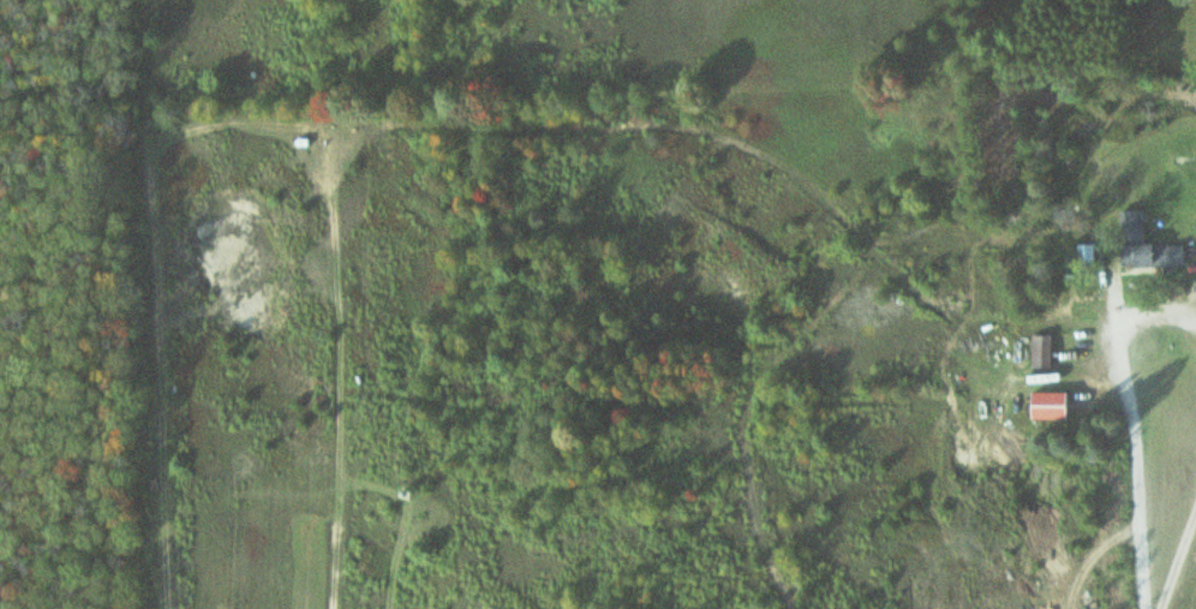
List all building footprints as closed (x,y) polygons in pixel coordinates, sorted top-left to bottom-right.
[(1147,238),(1146,211),(1120,211),(1121,239),(1147,238)] [(1186,266),(1186,246),(1123,246),(1123,266),(1186,266)] [(1057,368),(1057,336),(1035,336),(1035,368),(1057,368)] [(1038,421),(1073,421),(1073,393),(1038,393),(1038,421)]
